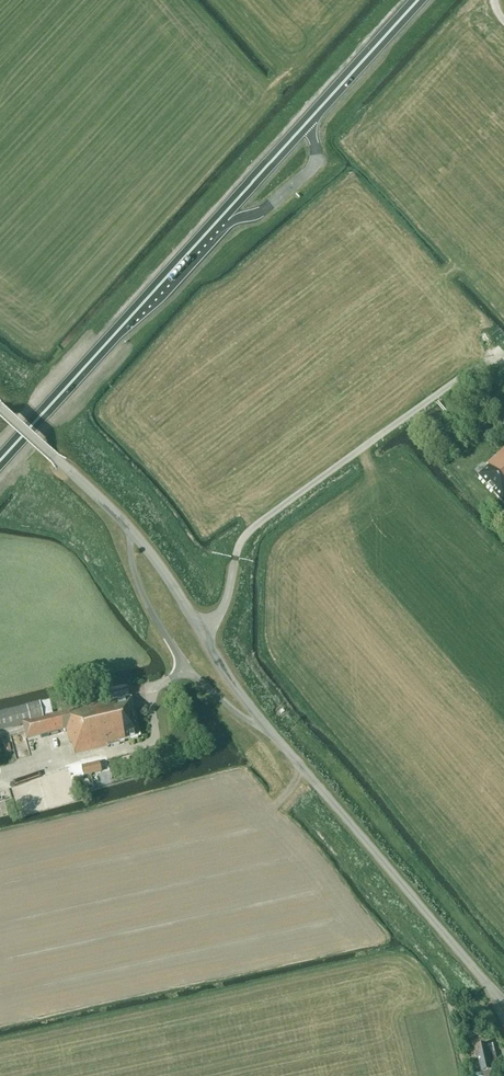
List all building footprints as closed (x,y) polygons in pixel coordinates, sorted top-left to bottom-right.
[(479,476),(503,505),(503,449),(487,465),(489,467),(479,476)] [(139,737),(129,696),(52,715),(49,701),(0,713),(0,730),(22,725),(26,738),(65,729),(69,744),(71,744),(74,755),(119,743),(118,742),(139,737)] [(92,762),(74,766),(77,775),(94,771),(92,762)] [(17,790),(41,781),(37,770),(13,779),(17,790)] [(492,1044),(487,1045),(486,1045),(474,1048),(476,1059),(478,1058),(481,1072),(474,1074),(475,1075),(491,1075),(490,1070),(492,1070),(491,1067),(497,1066),(492,1044)]
